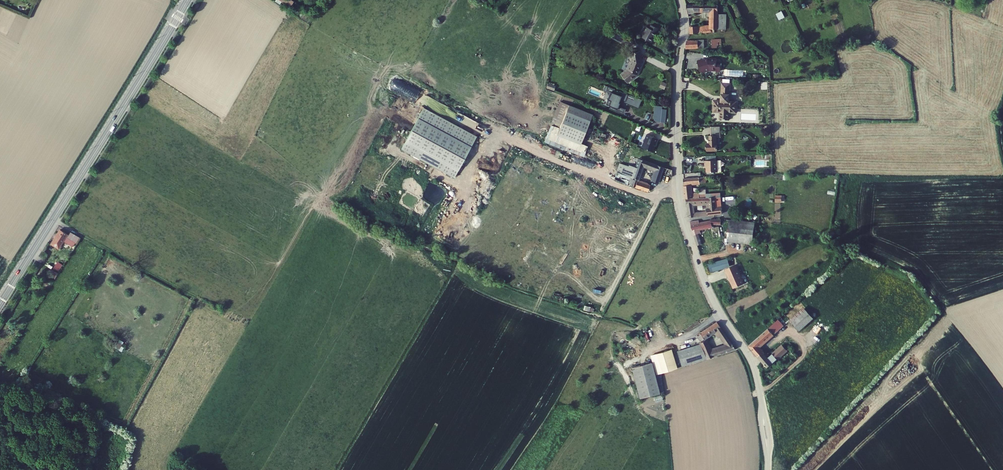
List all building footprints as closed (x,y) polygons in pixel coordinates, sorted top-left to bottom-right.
[(706,28),(713,28),(715,4),(683,4),(685,15),(693,14),(692,12),(706,11),(706,25),(706,28)] [(781,12),(775,14),(778,20),(784,18),(781,12)] [(634,36),(644,42),(652,28),(645,25),(643,28),(640,26),(634,36)] [(687,34),(706,31),(706,28),(706,25),(688,27),(687,34)] [(616,33),(613,38),(621,42),(623,36),(616,33)] [(721,38),(687,40),(685,50),(723,48),(721,38)] [(625,71),(619,74),(625,83),(636,75),(640,65),(637,53),(627,54),(628,61),(625,71)] [(708,58),(698,61),(702,73),(709,71),(717,71),(720,72),(722,62),(717,62),(717,59),(708,58)] [(730,95),(730,86),(722,86),(721,96),(723,97),(723,102),(715,102),(715,113),(722,113),(722,121),(731,121),(731,113),(737,113),(737,102),(730,102),(730,97),(730,95)] [(620,102),(636,108),(639,100),(618,92),(617,96),(612,94),(614,90),(608,88),(606,93),(610,94),(606,106),(610,108),(611,109),(611,110),(622,114),(624,110),(617,108),(619,104),(619,105),(620,104),(620,102)] [(640,101),(639,100),(636,108),(620,102),(620,104),(637,110),(640,101)] [(593,114),(560,101),(544,142),(584,158),(588,146),(581,144),(593,114)] [(425,105),(402,146),(455,175),(476,134),(425,105)] [(661,106),(653,105),(652,118),(653,119),(655,121),(664,122),(665,109),(661,108),(661,106)] [(710,151),(719,150),(717,126),(713,127),(713,136),(712,136),(712,143),(709,143),(710,151)] [(654,133),(645,130),(640,143),(649,146),(654,133)] [(636,157),(632,173),(626,171),(624,177),(631,180),(629,186),(646,192),(648,185),(636,180),(641,166),(653,169),(649,181),(656,183),(659,174),(663,175),(664,173),(665,168),(636,157)] [(710,173),(720,172),(720,161),(707,161),(708,167),(710,167),(710,173)] [(626,171),(627,169),(620,166),(617,175),(624,177),(626,171)] [(690,199),(691,218),(725,215),(724,197),(695,199),(690,199)] [(702,222),(693,222),(701,254),(721,249),(719,241),(704,244),(701,231),(717,228),(717,226),(726,227),(725,222),(717,220),(716,222),(702,224),(702,222)] [(756,222),(733,220),(731,243),(753,245),(756,222)] [(79,236),(68,229),(66,232),(59,228),(50,242),(57,246),(65,235),(76,241),(79,236)] [(717,231),(719,241),(724,240),(725,240),(723,230),(717,231)] [(728,259),(709,265),(711,273),(731,268),(728,259)] [(740,267),(730,272),(735,284),(736,284),(739,290),(748,286),(740,267)] [(794,320),(805,332),(819,319),(808,307),(794,320)] [(788,314),(781,320),(786,325),(793,319),(788,314)] [(680,366),(735,351),(718,322),(695,334),(698,339),(717,330),(725,345),(709,350),(704,339),(697,343),(697,345),(676,351),(680,366)] [(776,336),(778,338),(784,332),(777,324),(770,330),(776,336)] [(770,330),(751,347),(770,368),(795,345),(784,332),(778,338),(786,347),(772,360),(762,349),(776,336),(770,330)] [(121,352),(124,347),(122,346),(124,342),(120,340),(115,348),(121,352)] [(651,352),(656,372),(674,367),(669,348),(651,352)] [(651,363),(632,368),(639,400),(659,395),(651,363)]
